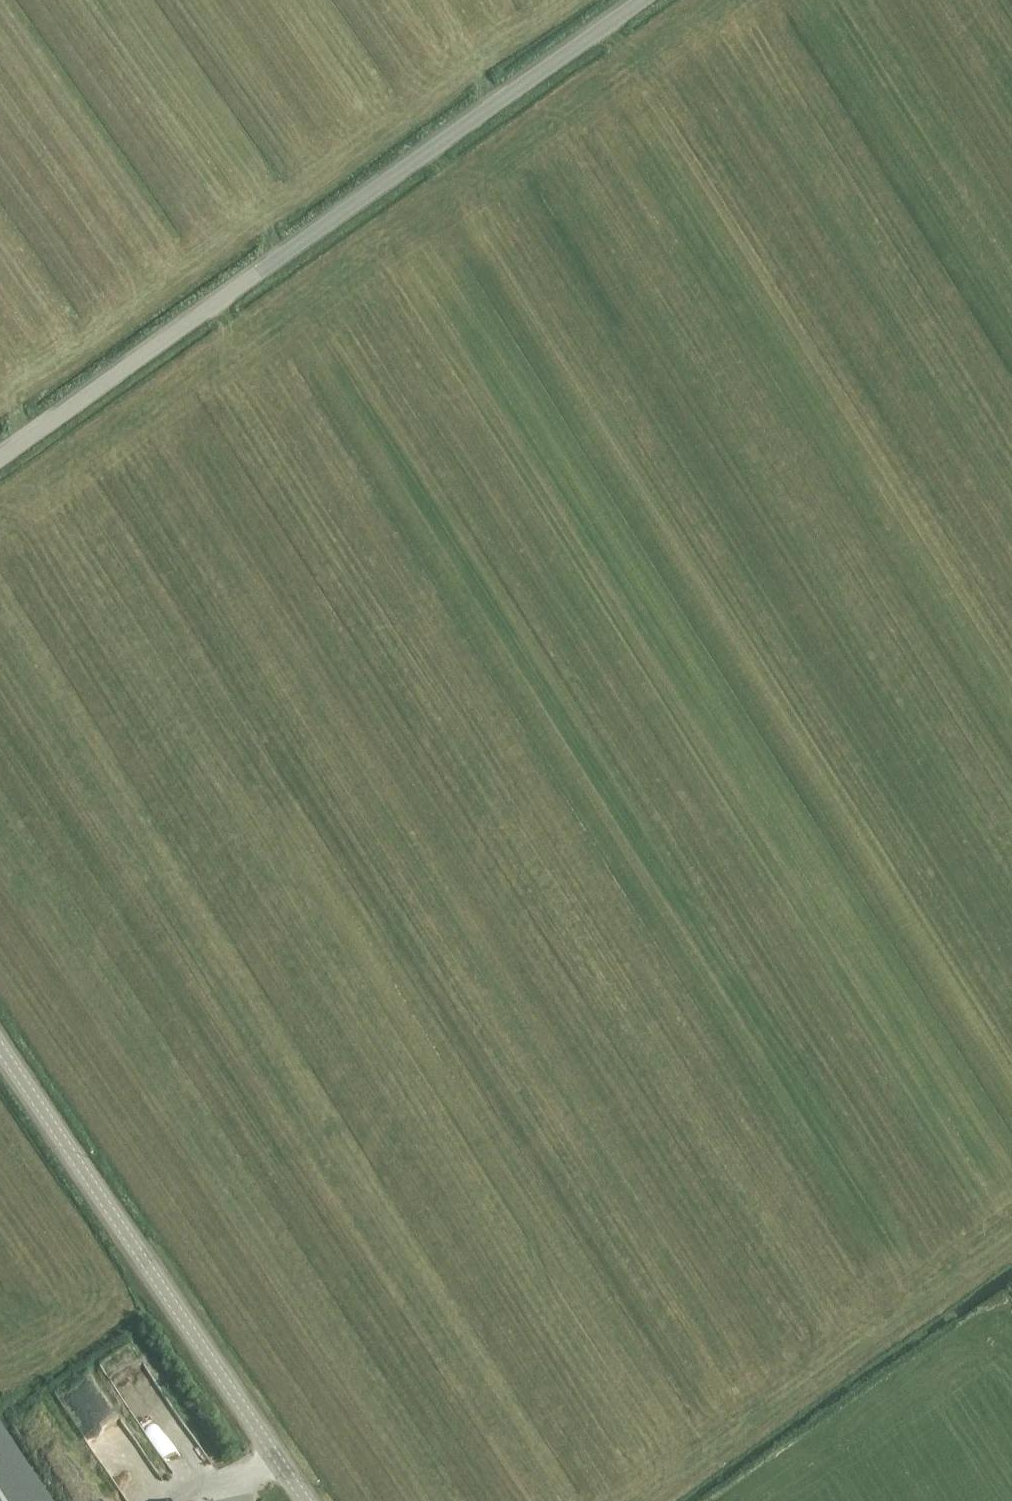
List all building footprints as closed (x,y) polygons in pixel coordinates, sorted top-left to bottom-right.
[(0,1432),(0,1500),(46,1500),(0,1432)]
